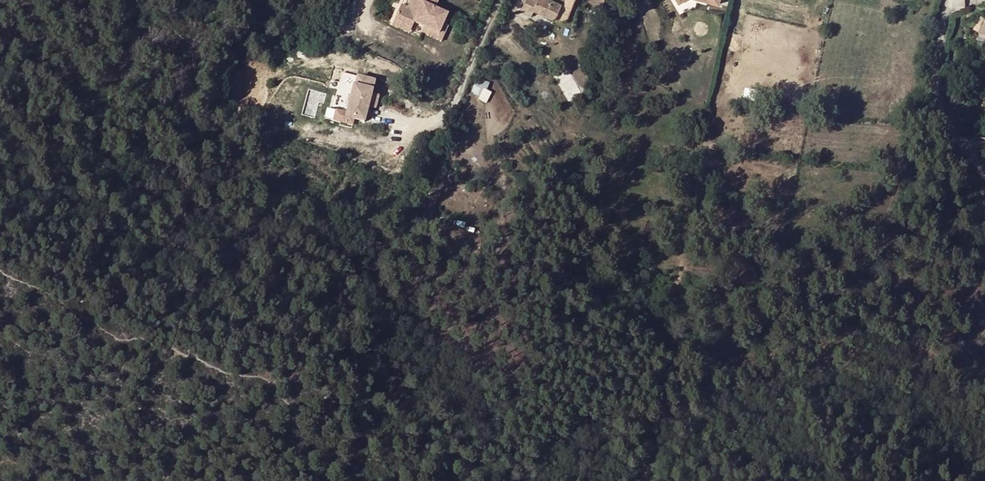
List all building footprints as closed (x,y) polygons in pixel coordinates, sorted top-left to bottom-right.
[(446,24),(449,17),(436,11),(440,0),(414,0),(416,1),(413,8),(446,24)] [(563,4),(555,0),(526,0),(521,12),(532,17),(535,11),(556,20),(557,18),(563,4)] [(572,8),(565,5),(567,0),(555,0),(563,4),(557,18),(567,22),(572,8)] [(606,0),(597,0),(595,7),(603,9),(606,0)] [(426,29),(441,35),(445,26),(446,24),(413,8),(412,10),(403,6),(396,21),(413,29),(415,23),(426,29)] [(411,34),(413,29),(396,21),(394,26),(411,34)] [(450,29),(445,26),(441,35),(426,29),(424,34),(444,44),(450,29)] [(359,78),(343,73),(341,82),(356,87),(359,78)] [(346,115),(353,117),(352,120),(364,124),(368,108),(376,83),(359,78),(356,87),(354,94),(352,93),(346,115)] [(478,78),(474,96),(489,99),(491,91),(488,90),(490,80),(478,78)] [(376,109),(379,98),(379,97),(372,95),(368,108),(376,110),(376,109)]
